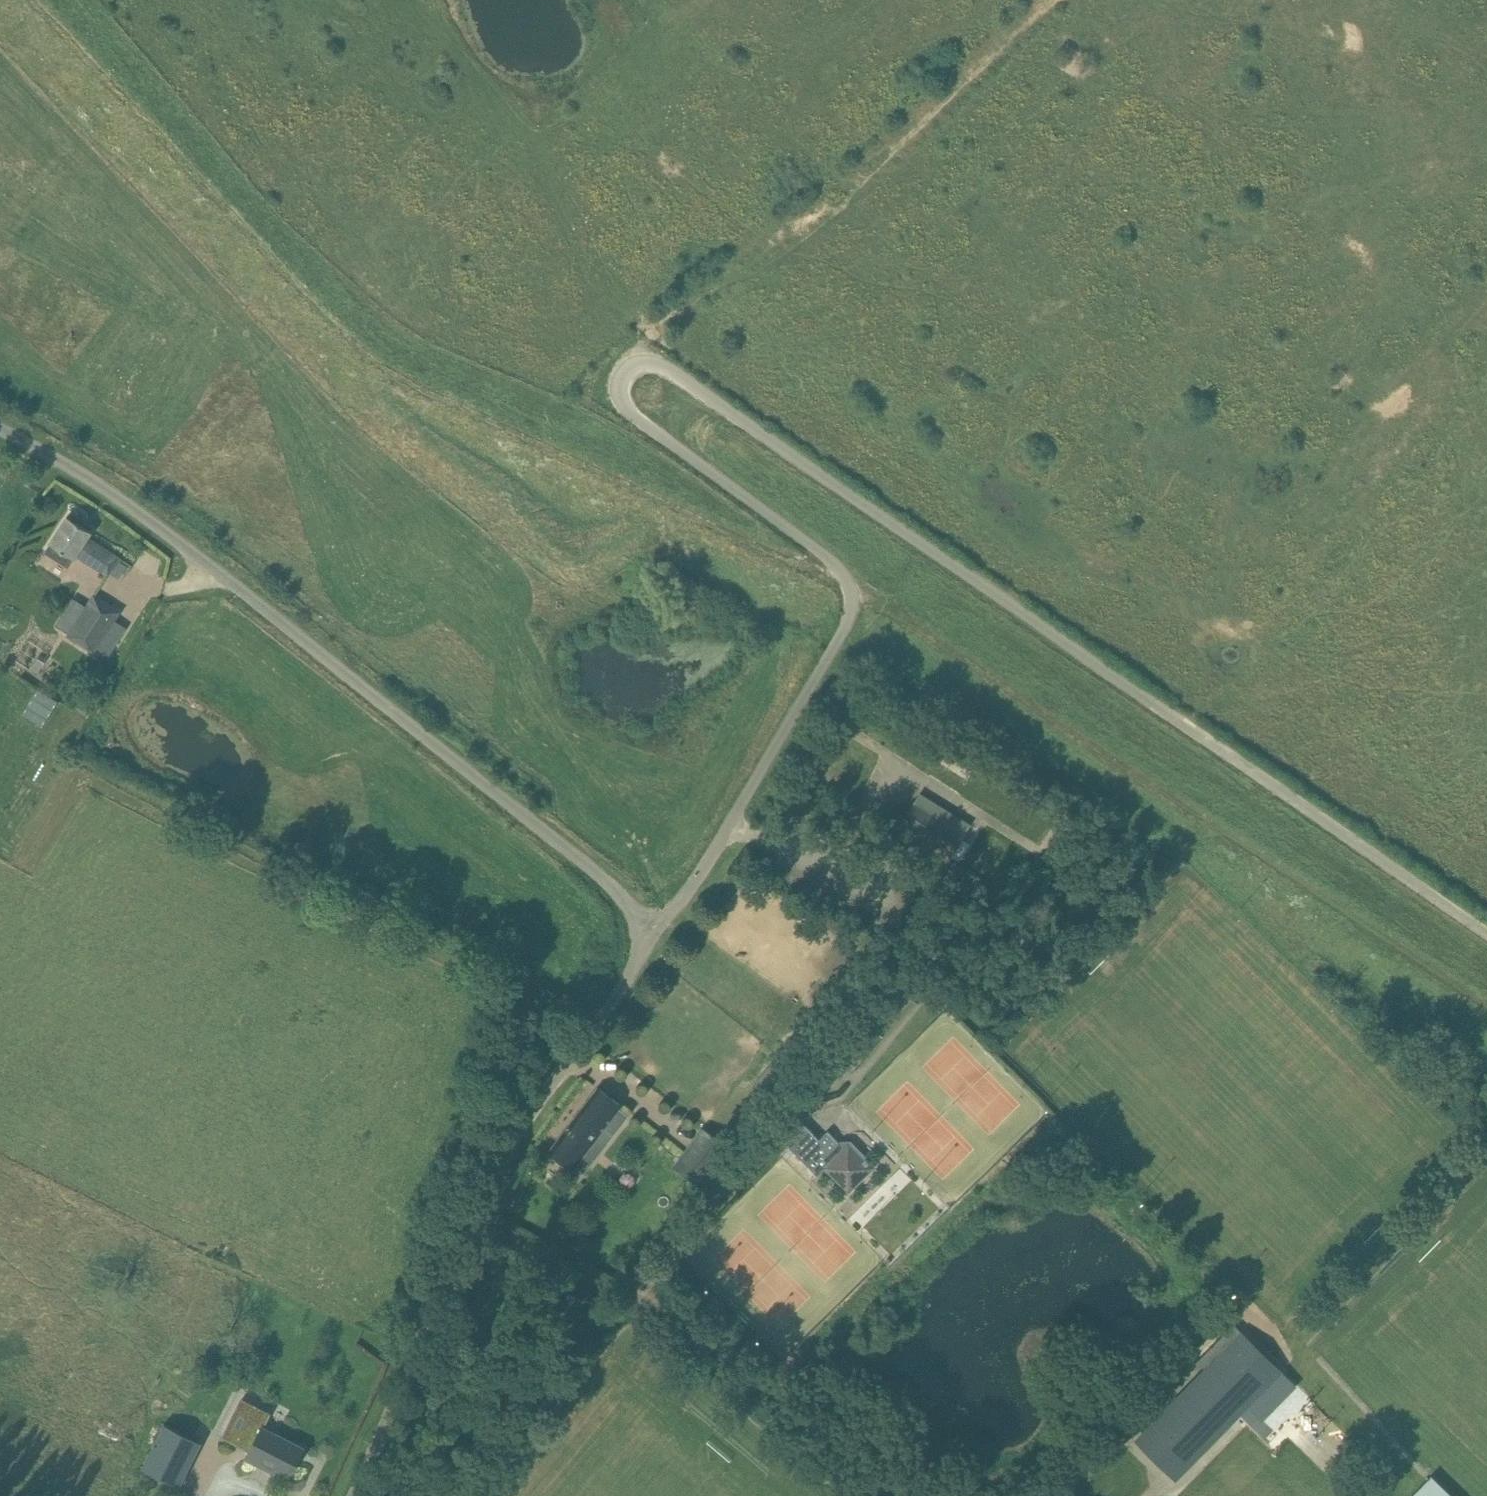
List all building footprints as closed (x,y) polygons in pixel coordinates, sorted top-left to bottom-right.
[(78,554),(81,550),(92,557),(98,548),(87,541),(89,537),(93,531),(68,515),(45,552),(69,567),(78,554)] [(92,557),(81,550),(78,554),(108,574),(119,557),(89,537),(87,541),(98,548),(92,557)] [(69,635),(95,651),(121,610),(95,594),(69,635)] [(898,829),(950,860),(965,835),(914,803),(898,829)] [(599,1087),(550,1150),(574,1168),(598,1137),(607,1144),(629,1115),(620,1108),(622,1105),(599,1087)] [(827,1167),(849,1190),(873,1167),(869,1162),(870,1161),(866,1158),(865,1159),(850,1143),(845,1148),(828,1131),(820,1139),(800,1118),(781,1137),(819,1175),(827,1167)] [(731,1149),(703,1127),(674,1165),(703,1187),(731,1149)] [(1138,1440),(1165,1467),(1174,1458),(1165,1450),(1191,1424),(1210,1443),(1256,1396),(1259,1399),(1267,1390),(1264,1387),(1282,1370),(1235,1324),(1198,1361),(1207,1370),(1138,1440)] [(255,1405),(240,1436),(254,1443),(251,1450),(247,1457),(276,1472),(276,1471),(279,1466),(292,1473),(304,1448),(276,1433),(275,1434),(263,1428),(271,1413),(255,1405)] [(165,1423),(144,1466),(180,1486),(202,1442),(165,1423)]
